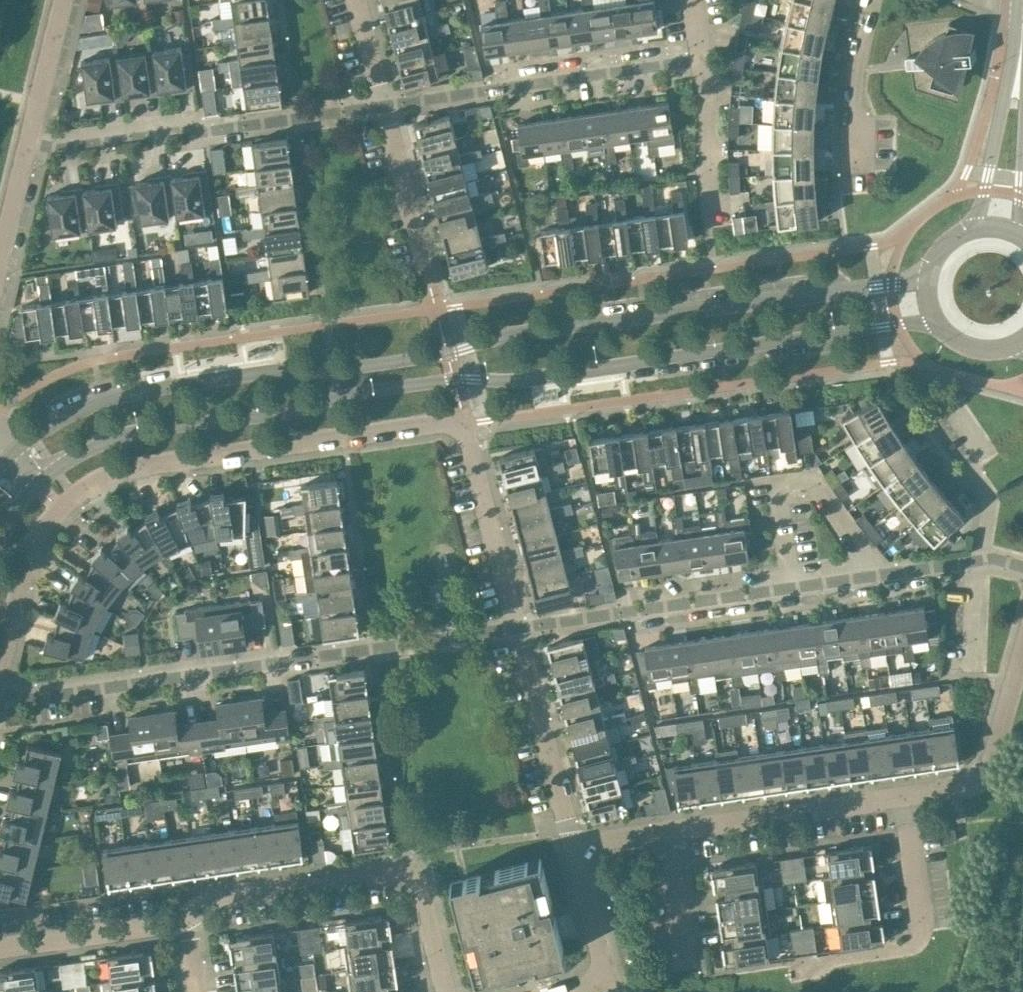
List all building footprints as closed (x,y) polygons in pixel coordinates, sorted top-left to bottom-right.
[(270,15),(268,0),(231,0),(234,15),(234,20),(270,15)] [(388,20),(423,11),(421,0),(383,0),(388,20)] [(497,11),(507,10),(506,0),(501,0),(495,1),(497,11)] [(572,41),(593,38),(589,8),(594,7),(593,0),(583,0),(584,9),(568,11),(572,41)] [(615,35),(636,32),(632,2),(637,1),(637,0),(626,0),(627,3),(610,5),(615,35)] [(632,2),(636,32),(658,29),(657,20),(659,19),(658,7),(655,8),(654,0),(637,0),(637,1),(632,2)] [(753,13),(756,0),(745,0),(743,11),(753,13)] [(786,20),(825,29),(828,16),(831,6),(809,0),(791,0),(789,7),(786,20)] [(525,17),(529,48),(551,44),(546,14),(551,14),(550,3),(540,5),(541,15),(525,17)] [(589,8),(593,38),(615,35),(610,5),(594,7),(589,8)] [(481,24),(486,54),(508,51),(504,21),(509,20),(507,10),(497,11),(498,21),(481,24)] [(388,20),(394,41),(429,32),(430,36),(440,34),(438,25),(428,27),(423,11),(388,20)] [(546,14),(551,44),(572,41),(568,11),(551,14),(546,14)] [(739,26),(749,29),(753,13),(743,11),(739,26)] [(237,42),(273,36),(270,15),(234,20),(234,15),(223,17),(224,26),(235,25),(237,42)] [(215,28),(224,26),(223,17),(213,18),(212,18),(214,28),(215,28)] [(504,21),(508,51),(529,48),(525,17),(509,20),(504,21)] [(783,34),(781,46),(820,53),(822,42),(825,29),(786,20),(783,34)] [(438,25),(440,34),(450,31),(450,32),(451,31),(448,21),(447,22),(438,25)] [(929,84),(953,92),(962,62),(977,60),(975,48),(966,49),(972,30),(949,22),(945,33),(941,34),(937,36),(933,39),(929,42),(925,45),(922,48),(919,52),(917,56),(907,57),(909,69),(935,65),(929,84)] [(394,41),(399,62),(434,53),(430,36),(429,32),(394,41)] [(240,63),(276,58),(273,36),(237,42),(240,58),(240,63)] [(159,90),(160,90),(171,88),(172,92),(196,89),(191,54),(183,55),(182,46),(153,51),(154,59),(155,59),(159,90)] [(779,58),(777,71),(817,76),(818,63),(820,53),(781,46),(779,58)] [(733,66),(743,67),(745,51),(735,50),(733,66)] [(124,95),(136,93),(136,97),(160,94),(160,90),(159,90),(155,59),(154,59),(147,60),(146,52),(117,56),(118,64),(119,64),(124,95)] [(399,62),(405,85),(440,76),(434,53),(399,62)] [(100,99),(101,103),(125,99),(124,95),(119,64),(118,64),(112,65),(110,57),(82,61),(87,100),(100,99)] [(241,68),(244,84),(279,79),(276,58),(240,63),(240,58),(229,60),(231,69),(241,68)] [(221,71),(231,69),(229,60),(220,61),(218,61),(220,71),(221,71)] [(731,81),(741,83),(743,67),(733,66),(731,81)] [(469,69),(471,79),(483,77),(481,67),(469,69)] [(775,85),(774,97),(814,100),(815,89),(817,76),(777,71),(775,85)] [(244,84),(247,108),(283,103),(279,79),(244,84)] [(202,90),(206,114),(218,112),(214,89),(202,90)] [(773,109),(773,123),(813,124),(813,111),(814,100),(774,97),(773,109)] [(669,102),(647,105),(651,135),(646,136),(648,146),(658,144),(656,134),(673,132),(672,123),(675,122),(673,110),(670,111),(669,102)] [(479,106),(480,117),(493,115),(491,105),(479,106)] [(647,105),(625,108),(630,138),(646,136),(651,135),(647,105)] [(729,121),(739,121),(740,106),(729,105),(729,121)] [(608,141),(603,142),(605,152),(615,151),(614,141),(630,138),(625,108),(604,111),(608,141)] [(583,114),(587,144),(603,142),(608,141),(604,111),(583,114)] [(561,148),(562,158),(572,157),(571,147),(587,144),(583,114),(561,117),(566,148),(561,148)] [(415,124),(421,146),(456,137),(450,115),(415,124)] [(544,151),(561,148),(566,148),(561,117),(540,120),(544,151)] [(528,153),(544,151),(540,120),(518,124),(522,153),(518,153),(519,165),(530,163),(528,153)] [(728,137),(738,137),(739,121),(729,121),(728,137)] [(772,136),(772,148),(812,148),(812,137),(813,124),(773,123),(772,136)] [(421,146),(426,167),(461,158),(462,163),(472,160),(470,151),(460,154),(456,137),(421,146)] [(256,167),(291,161),(288,138),(252,143),(256,167)] [(658,144),(648,146),(649,156),(659,155),(658,144)] [(211,149),(214,173),(226,171),(223,147),(211,149)] [(470,151),(472,160),(482,158),(483,158),(481,148),(479,148),(479,149),(470,151)] [(773,160),(773,174),(813,172),(812,148),(772,148),(773,160)] [(615,151),(605,152),(606,163),(617,161),(615,151)] [(562,158),(564,169),(574,167),(572,157),(562,158)] [(426,167),(431,188),(466,179),(462,163),(461,158),(426,167)] [(728,161),(729,177),(740,176),(739,160),(728,161)] [(259,188),(294,183),(291,161),(256,167),(258,183),(259,188)] [(176,209),(177,217),(206,213),(205,204),(212,203),(207,168),(183,172),(184,175),(172,177),(176,209)] [(774,188),(775,200),(815,196),(814,185),(813,172),(773,174),(774,188)] [(136,183),(141,222),(170,218),(169,210),(176,209),(172,177),(172,173),(148,177),(148,181),(136,183)] [(729,177),(730,192),(740,192),(740,176),(729,177)] [(431,188),(437,209),(472,200),(473,205),(483,202),(481,193),(471,195),(466,179),(431,188)] [(88,221),(89,230),(118,226),(116,217),(124,216),(119,181),(95,184),(96,188),(84,190),(88,221)] [(262,209),(297,204),(294,183),(259,188),(258,183),(247,185),(249,194),(259,193),(262,209)] [(239,196),(249,194),(247,185),(238,186),(237,186),(238,196),(239,196)] [(48,195),(53,235),(82,231),(81,222),(88,221),(84,190),(84,186),(60,190),(60,193),(48,195)] [(481,193),(483,202),(492,200),(493,200),(494,200),(491,190),(490,190),(481,193)] [(655,213),(660,243),(689,239),(682,190),(671,191),(674,211),(656,213),(655,213)] [(627,218),(631,248),(660,243),(655,213),(656,213),(653,194),(643,195),(646,215),(627,217),(627,218)] [(776,212),(778,226),(818,221),(815,196),(775,200),(776,212)] [(598,222),(603,252),(631,248),(627,218),(627,217),(625,198),(614,200),(617,219),(599,222),(598,222)] [(437,209),(442,230),(477,221),(473,205),(472,200),(437,209)] [(570,226),(574,256),(603,252),(598,222),(599,222),(596,202),(586,204),(589,223),(570,226)] [(265,231),(301,226),(297,204),(262,209),(264,226),(265,231)] [(541,230),(545,260),(574,256),(570,226),(568,206),(557,208),(560,227),(541,230)] [(732,217),(735,232),(745,231),(743,215),(732,217)] [(442,230),(448,251),(482,242),(484,247),(494,244),(492,235),(481,238),(477,221),(442,230)] [(268,252),(304,247),(301,226),(265,231),(264,226),(254,227),(255,237),(266,235),(268,252)] [(245,238),(255,237),(254,227),(244,229),(244,228),(243,229),(244,239),(245,239),(245,238)] [(492,235),(494,244),(506,241),(507,241),(505,231),(504,231),(504,232),(492,235)] [(448,251),(453,274),(488,265),(484,247),(482,242),(448,251)] [(271,273),(307,268),(304,247),(268,252),(270,269),(271,273)] [(194,281),(198,311),(227,306),(220,257),(210,258),(213,278),(194,280),(194,281)] [(133,261),(123,262),(124,271),(135,269),(133,261)] [(165,285),(170,315),(198,311),(194,281),(194,280),(192,261),(181,263),(184,282),(166,285),(165,285)] [(137,289),(141,319),(170,315),(165,285),(166,285),(163,265),(153,267),(156,286),(137,289)] [(272,278),(274,297),(310,292),(307,268),(271,273),(270,269),(260,270),(261,280),(272,278)] [(108,293),(113,323),(141,319),(137,289),(135,269),(124,271),(127,290),(109,293),(108,293)] [(249,281),(261,280),(260,270),(247,272),(246,272),(248,282),(249,282),(249,281)] [(80,297),(84,327),(113,323),(108,293),(109,293),(106,274),(96,275),(99,294),(80,297)] [(51,301),(56,332),(84,327),(80,297),(78,278),(67,279),(70,299),(52,301),(51,301)] [(15,315),(9,338),(56,332),(51,301),(52,301),(49,282),(39,283),(42,303),(22,306),(23,314),(15,315)] [(855,441),(890,420),(884,411),(877,398),(842,418),(849,430),(855,441)] [(791,410),(762,415),(766,445),(767,445),(785,442),(788,461),(798,460),(791,410)] [(762,415),(733,419),(737,449),(738,449),(756,446),(759,466),(769,464),(767,445),(766,445),(762,415)] [(733,419),(705,423),(709,453),(710,453),(728,450),(731,470),(741,468),(738,449),(737,449),(733,419)] [(869,462),(902,440),(895,429),(890,420),(855,441),(862,451),(869,462)] [(705,423),(676,427),(680,457),(681,457),(699,454),(702,474),(712,472),(710,453),(709,453),(705,423)] [(797,425),(801,452),(813,450),(810,423),(797,425)] [(676,427),(648,431),(652,461),(653,461),(671,459),(674,478),(684,476),(681,457),(680,457),(676,427)] [(623,465),(624,465),(642,463),(645,482),(655,481),(653,461),(652,461),(648,431),(619,435),(623,465)] [(614,467),(617,486),(627,485),(624,465),(623,465),(619,435),(590,440),(594,470),(614,467)] [(882,481),(884,484),(916,460),(902,440),(869,462),(871,466),(866,469),(865,474),(872,484),(877,485),(882,481)] [(500,456),(506,479),(541,470),(542,475),(555,472),(553,462),(548,464),(543,447),(535,447),(500,456)] [(553,462),(555,472),(564,469),(564,470),(566,469),(563,459),(562,460),(553,462)] [(891,493),(900,504),(931,479),(923,468),(916,460),(884,484),(891,493)] [(824,474),(833,487),(841,481),(833,468),(824,474)] [(506,479),(511,500),(546,491),(542,475),(541,470),(506,479)] [(305,508),(341,503),(338,479),(302,484),(305,503),(305,508)] [(909,515),(916,524),(946,497),(939,489),(931,479),(900,504),(909,515)] [(833,487),(841,500),(850,494),(841,481),(833,487)] [(212,497),(218,535),(246,533),(247,495),(225,498),(224,491),(212,493),(212,497)] [(511,500),(517,521),(551,512),(553,517),(563,514),(561,505),(550,508),(546,491),(511,500)] [(178,501),(191,541),(218,535),(212,497),(192,504),(190,497),(178,501)] [(934,543),(941,550),(952,539),(945,532),(963,515),(954,505),(946,497),(916,524),(924,533),(934,543)] [(147,514),(166,551),(191,541),(178,501),(179,505),(161,514),(158,509),(147,514)] [(561,505),(563,514),(572,512),(574,512),(571,502),(570,502),(570,503),(561,505)] [(308,529),(344,524),(341,503),(305,508),(305,503),(294,505),(295,514),(306,513),(308,529)] [(283,516),(295,514),(294,505),(282,506),(280,506),(282,517),(283,516)] [(716,521),(726,519),(725,509),(714,510),(716,521)] [(517,521),(522,542),(557,533),(553,517),(551,512),(517,521)] [(856,519),(865,531),(874,525),(864,513),(856,519)] [(118,533),(144,566),(166,551),(147,514),(146,515),(148,518),(132,531),(128,525),(118,533)] [(672,517),(673,527),(684,526),(682,515),(672,517)] [(722,530),(727,560),(749,557),(748,548),(750,548),(748,536),(746,536),(745,528),(751,527),(749,516),(726,519),(728,529),(722,530)] [(700,524),(706,563),(727,560),(722,530),(728,529),(726,519),(716,521),(716,525),(701,527),(701,524),(700,524)] [(629,523),(630,533),(641,532),(639,521),(629,523)] [(311,551),(347,545),(344,524),(308,529),(311,546),(311,551)] [(680,537),(684,567),(706,563),(700,524),(684,526),(685,536),(680,537)] [(865,531),(875,544),(883,537),(874,525),(865,531)] [(658,540),(663,570),(684,567),(680,537),(685,536),(684,526),(673,527),(675,537),(658,540)] [(637,543),(642,573),(663,570),(658,540),(657,529),(641,532),(642,542),(637,543)] [(613,535),(619,576),(642,573),(637,543),(642,542),(641,532),(630,533),(613,535)] [(93,556),(124,585),(144,566),(118,533),(118,534),(120,537),(106,552),(101,547),(93,556)] [(522,542),(527,563),(562,554),(563,559),(574,556),(571,547),(561,549),(557,533),(522,542)] [(571,547),(574,556),(583,554),(584,554),(582,544),(581,544),(571,547)] [(304,573),(350,567),(347,545),(311,551),(311,546),(300,547),(302,557),(304,573)] [(292,558),(302,557),(300,547),(291,549),(291,548),(289,549),(291,559),(292,559),(292,558)] [(527,563),(533,584),(568,575),(563,559),(562,554),(527,563)] [(72,583),(107,606),(124,585),(93,556),(92,557),(95,560),(84,576),(79,573),(72,583)] [(318,593),(353,588),(350,567),(304,573),(307,590),(317,589),(318,593)] [(533,584),(538,607),(573,598),(568,575),(533,584)] [(55,613),(94,630),(107,606),(72,583),(71,584),(75,586),(67,604),(61,602),(55,613)] [(318,598),(321,615),(356,610),(353,588),(318,593),(317,589),(307,590),(308,600),(318,598)] [(603,591),(604,601),(617,599),(614,589),(603,591)] [(298,601),(308,600),(307,590),(297,591),(296,591),(297,602),(298,601)] [(218,604),(225,646),(249,643),(249,641),(246,642),(244,628),(266,625),(262,600),(250,601),(250,599),(218,604)] [(200,649),(200,650),(225,646),(218,604),(187,608),(187,611),(175,612),(179,638),(200,635),(202,648),(200,649)] [(924,606),(902,609),(907,639),(901,640),(903,650),(913,649),(912,639),(929,636),(940,634),(936,608),(925,610),(924,606)] [(902,609),(881,612),(887,652),(903,650),(901,640),(907,639),(902,609)] [(321,615),(324,638),(360,633),(356,610),(321,615)] [(881,612),(860,615),(864,646),(859,646),(860,656),(870,655),(870,654),(887,652),(881,612)] [(44,646),(85,656),(94,630),(55,613),(55,614),(59,616),(54,635),(48,634),(44,646)] [(860,615),(838,618),(844,658),(860,656),(859,646),(864,646),(860,615)] [(838,618),(817,622),(821,652),(816,653),(817,662),(817,663),(828,661),(827,657),(843,655),(843,659),(844,658),(838,618)] [(279,621),(283,644),(295,643),(292,619),(279,621)] [(817,622),(795,625),(801,665),(817,662),(816,653),(821,652),(817,622)] [(795,625),(774,628),(778,658),(773,659),(775,669),(785,667),(801,665),(795,625)] [(612,628),(614,639),(627,637),(624,627),(612,628)] [(774,628),(753,631),(759,671),(775,669),(773,659),(778,658),(774,628)] [(753,631),(731,634),(736,664),(730,665),(732,675),(742,674),(742,673),(759,671),(753,631)] [(583,637),(548,646),(554,668),(595,658),(601,656),(595,634),(583,637)] [(731,634),(710,637),(716,677),(732,675),(730,665),(736,664),(731,634)] [(689,679),(689,681),(699,680),(699,676),(715,674),(715,677),(716,677),(710,637),(689,640),(693,671),(688,671),(689,679)] [(673,681),(689,679),(688,671),(693,671),(689,640),(667,643),(672,674),(673,681)] [(655,676),(672,674),(667,643),(645,647),(649,676),(645,676),(647,688),(657,686),(655,676)] [(913,649),(903,650),(904,661),(915,659),(913,649)] [(870,655),(860,656),(862,667),(872,665),(870,655)] [(595,658),(554,668),(560,689),(594,680),(596,685),(606,682),(603,673),(599,674),(595,658)] [(828,661),(817,663),(819,673),(829,671),(828,661)] [(785,667),(775,669),(776,679),(786,678),(785,667)] [(333,697),(368,692),(365,668),(329,674),(333,697)] [(613,671),(603,673),(606,682),(615,680),(617,680),(614,670),(613,670),(613,671)] [(742,674),(732,675),(733,685),(744,684),(742,674)] [(288,679),(291,703),(304,701),(300,678),(288,679)] [(594,680),(560,689),(565,710),(600,701),(596,685),(594,680)] [(689,681),(691,692),(701,690),(699,680),(689,681)] [(925,686),(927,696),(940,694),(939,684),(925,686)] [(912,688),(913,698),(927,696),(925,686),(912,688)] [(883,692),(884,702),(898,700),(896,690),(883,692)] [(336,718),(372,713),(368,692),(333,697),(335,714),(336,718)] [(869,694),(871,704),(884,702),(883,692),(869,694)] [(840,698),(841,708),(855,706),(854,696),(840,698)] [(240,701),(246,743),(279,739),(279,736),(290,735),(286,709),(264,713),(262,699),(265,699),(265,697),(240,701)] [(796,699),(797,709),(811,707),(810,697),(796,699)] [(826,700),(828,710),(841,708),(840,698),(826,700)] [(199,722),(203,747),(213,746),(213,748),(246,743),(240,701),(216,704),(216,706),(218,705),(220,719),(199,722)] [(600,701),(565,710),(570,731),(605,722),(606,727),(617,724),(614,715),(604,718),(600,701)] [(775,708),(777,718),(790,716),(789,706),(775,708)] [(762,710),(763,720),(777,718),(775,708),(762,710)] [(153,713),(159,756),(191,751),(190,749),(203,747),(199,722),(177,725),(175,712),(178,711),(178,710),(153,713)] [(624,712),(614,715),(617,724),(626,722),(627,722),(625,712),(624,712)] [(732,714),(734,724),(748,722),(746,712),(732,714)] [(128,758),(128,760),(159,756),(153,713),(129,717),(129,718),(131,718),(133,732),(112,735),(115,760),(128,758)] [(339,740),(375,734),(372,713),(336,718),(335,714),(325,715),(326,725),(337,723),(339,740)] [(719,716),(720,726),(734,724),(732,714),(719,716)] [(931,728),(931,727),(937,767),(938,767),(937,765),(959,762),(952,714),(929,718),(931,728)] [(316,726),(326,725),(325,715),(315,717),(315,716),(314,716),(315,727),(317,726),(316,726)] [(690,720),(691,730),(705,728),(703,718),(690,720)] [(676,722),(678,732),(691,730),(690,720),(676,722)] [(605,722),(570,731),(576,752),(610,743),(606,727),(605,722)] [(887,726),(866,729),(873,776),(874,776),(873,774),(893,771),(894,773),(889,734),(887,726)] [(931,727),(931,728),(910,731),(916,770),(916,768),(936,765),(936,767),(937,767),(931,727)] [(845,732),(846,740),(851,780),(852,779),(852,777),(872,774),(872,776),(873,776),(866,729),(845,732)] [(910,731),(889,734),(894,773),(895,773),(895,771),(915,768),(915,770),(916,770),(910,731)] [(342,761),(378,756),(375,734),(339,740),(329,741),(332,758),(341,756),(342,761)] [(14,772),(55,781),(62,752),(61,751),(63,741),(42,736),(40,746),(28,743),(24,761),(17,760),(14,772)] [(846,740),(824,743),(830,783),(831,783),(830,781),(851,778),(851,780),(846,740)] [(610,743),(576,752),(581,773),(616,764),(617,769),(627,766),(625,757),(619,758),(615,742),(610,743)] [(824,743),(802,746),(808,786),(809,786),(809,784),(829,781),(829,783),(830,783),(824,743)] [(802,746),(781,749),(787,789),(787,787),(807,784),(808,786),(802,746)] [(716,751),(717,759),(723,798),(723,796),(743,793),(743,795),(744,795),(738,756),(737,748),(716,751)] [(760,752),(765,790),(765,792),(766,792),(766,790),(786,787),(786,789),(787,789),(781,749),(760,752)] [(760,752),(738,756),(744,795),(745,795),(744,793),(765,790),(760,752)] [(634,754),(625,757),(627,766),(637,764),(638,764),(635,754),(634,754)] [(345,782),(381,777),(378,756),(342,761),(341,756),(332,758),(331,758),(332,767),(343,766),(345,782)] [(323,769),(332,767),(331,758),(321,759),(320,759),(322,769),(323,769)] [(695,762),(701,801),(702,801),(702,799),(722,796),(722,798),(723,798),(717,759),(695,762)] [(677,791),(679,805),(681,804),(680,802),(700,800),(701,802),(701,801),(695,762),(673,765),(667,766),(666,765),(665,765),(672,792),(677,791)] [(616,764),(581,773),(586,794),(621,785),(617,769),(616,764)] [(8,801),(48,811),(55,781),(14,772),(14,773),(21,774),(17,790),(10,789),(8,801)] [(348,804),(384,799),(381,777),(345,782),(348,799),(348,804)] [(270,783),(271,793),(285,791),(284,781),(270,783)] [(249,786),(250,796),(264,795),(262,784),(249,786)] [(205,787),(206,797),(220,795),(219,785),(205,787)] [(621,785),(586,794),(592,817),(627,808),(621,785)] [(235,788),(236,799),(250,796),(249,786),(235,788)] [(191,789),(193,799),(206,797),(205,787),(191,789)] [(653,790),(659,814),(671,812),(665,787),(653,790)] [(163,799),(165,809),(178,807),(177,797),(163,799)] [(150,801),(151,811),(165,809),(163,799),(150,801)] [(349,808),(351,825),(387,820),(384,799),(348,804),(348,799),(337,801),(339,810),(349,808)] [(1,830),(41,840),(48,811),(8,801),(7,802),(14,803),(10,820),(3,818),(1,830)] [(329,811),(339,810),(337,801),(328,802),(327,801),(326,802),(328,812),(329,812),(329,811)] [(120,805),(122,815),(136,813),(134,803),(120,805)] [(107,807),(108,817),(122,815),(120,805),(107,807)] [(274,813),(276,823),(281,861),(304,857),(297,810),(274,813)] [(351,825),(355,849),(390,843),(387,820),(351,825)] [(276,823),(254,826),(260,864),(281,861),(281,863),(282,862),(281,861),(276,823)] [(254,826),(233,829),(239,867),(259,864),(260,866),(260,864),(254,826)] [(943,830),(945,841),(957,840),(955,828),(943,830)] [(233,829),(212,832),(217,870),(238,867),(238,869),(239,869),(239,867),(233,829)] [(34,869),(41,840),(1,830),(0,831),(7,832),(3,849),(0,848),(0,861),(34,869)] [(212,832),(190,835),(196,873),(217,870),(217,872),(217,870),(212,832)] [(190,835),(169,838),(175,878),(175,876),(195,873),(195,875),(196,875),(196,873),(190,835)] [(169,838),(148,842),(153,881),(154,881),(154,879),(174,876),(174,878),(175,878),(169,838)] [(311,840),(315,864),(327,862),(323,838),(311,840)] [(148,842),(126,845),(132,884),(133,884),(132,882),(152,879),(153,881),(148,842)] [(104,848),(110,887),(111,887),(111,885),(131,882),(131,884),(132,884),(126,845),(104,848)] [(864,845),(825,851),(825,852),(828,851),(831,875),(851,873),(850,867),(874,863),(872,850),(871,845),(864,846),(864,845)] [(791,856),(795,881),(807,879),(803,855),(804,855),(804,854),(791,856)] [(780,858),(783,882),(795,881),(791,856),(779,858),(780,858)] [(451,881),(476,978),(565,955),(541,859),(451,881)] [(27,899),(34,869),(0,861),(0,862),(0,892),(27,899)] [(719,867),(712,868),(712,873),(714,887),(739,883),(740,889),(764,885),(764,884),(759,885),(756,862),(758,862),(758,861),(719,866),(719,867)] [(831,875),(823,877),(826,900),(830,899),(830,900),(876,893),(877,893),(875,874),(874,874),(873,874),(872,865),(873,865),(875,865),(874,863),(850,867),(851,873),(831,875)] [(739,883),(714,887),(714,888),(715,888),(717,887),(719,897),(718,897),(718,896),(717,897),(719,916),(721,916),(767,909),(764,885),(740,889),(739,883)] [(876,893),(830,900),(833,924),(857,920),(858,926),(883,922),(883,921),(881,921),(880,922),(878,912),(880,912),(880,913),(880,912),(877,893),(876,893)] [(721,916),(719,916),(722,935),(724,935),(723,935),(724,935),(725,944),(724,944),(722,944),(723,946),(747,942),(746,936),(771,933),(767,909),(721,916)] [(382,915),(343,921),(343,922),(346,921),(349,945),(344,945),(344,946),(369,943),(368,937),(392,933),(390,920),(389,915),(382,916),(382,915)] [(857,920),(833,924),(833,925),(838,924),(841,947),(839,947),(839,948),(878,942),(885,941),(884,936),(885,936),(883,922),(858,926),(857,920)] [(310,926),(313,951),(325,949),(321,925),(322,925),(322,924),(310,926)] [(298,928),(301,953),(313,951),(310,926),(297,928),(297,929),(298,928)] [(802,928),(805,953),(818,951),(818,950),(817,951),(813,927),(802,928)] [(793,954),(793,955),(805,953),(802,928),(790,930),(794,954),(793,954)] [(237,937),(230,938),(231,943),(230,943),(232,957),(257,953),(258,959),(277,956),(274,932),(276,932),(276,931),(237,936),(237,937)] [(369,943),(344,946),(348,970),(396,963),(393,944),(392,944),(391,944),(390,935),(391,935),(393,935),(392,933),(368,937),(369,943)] [(747,942),(723,946),(725,959),(726,964),(733,963),(772,958),(771,957),(769,958),(766,934),(771,934),(771,933),(746,936),(747,942)] [(144,950),(106,955),(106,956),(108,956),(112,980),(131,977),(130,971),(155,968),(153,955),(152,950),(144,951),(144,950)] [(257,953),(232,957),(232,958),(234,958),(235,957),(237,967),(236,967),(236,966),(235,967),(238,986),(285,979),(285,978),(280,979),(277,956),(258,959),(257,953)] [(72,960),(75,985),(87,984),(84,960),(85,959),(72,960)] [(60,963),(64,987),(75,985),(72,960),(59,962),(59,963),(60,963)] [(348,970),(351,991),(363,991),(376,990),(376,991),(401,991),(399,991),(398,991),(397,982),(397,983),(398,982),(396,963),(348,970)] [(19,988),(20,991),(30,991),(40,991),(36,966),(38,966),(38,965),(0,971),(0,990),(19,988)] [(102,981),(104,991),(157,991),(155,978),(154,978),(154,979),(153,979),(152,969),(154,969),(154,970),(155,969),(155,968),(130,971),(131,977),(112,980),(102,981)] [(238,986),(238,991),(287,991),(285,979),(238,986)]
